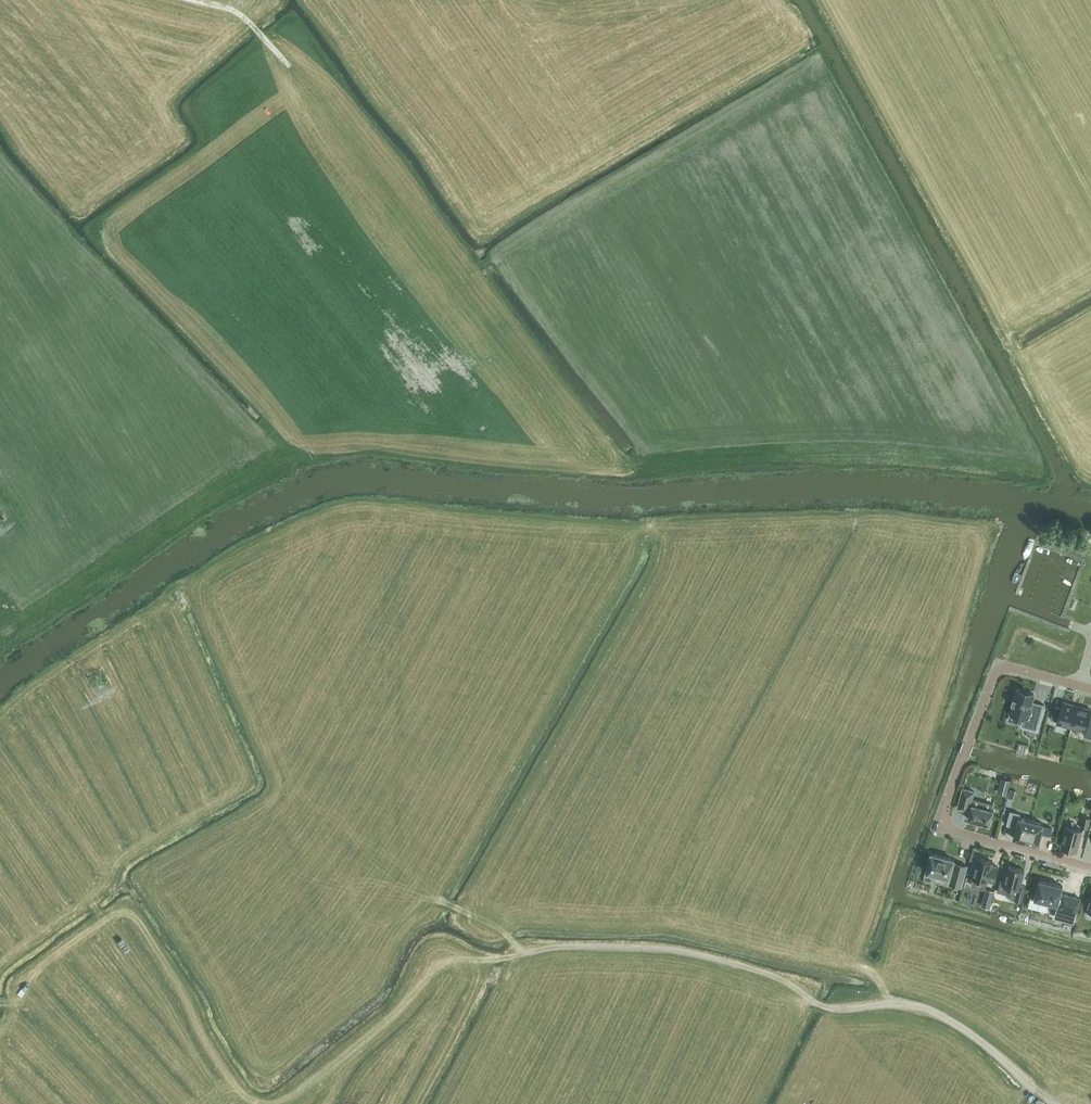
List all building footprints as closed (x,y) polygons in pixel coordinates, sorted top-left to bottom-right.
[(1034,694),(1017,689),(1015,698),(1013,698),(1012,703),(1013,704),(1009,718),(1022,722),(1020,731),(1035,735),(1043,706),(1031,702),(1034,694)] [(1073,727),(1078,706),(1073,704),(1064,702),(1060,714),(1054,712),(1050,725),(1058,727),(1059,723),(1073,727)] [(1078,706),(1073,727),(1087,731),(1090,717),(1090,709),(1078,706)] [(1001,778),(997,792),(1006,794),(1010,780),(1001,778)] [(989,824),(993,810),(970,804),(974,791),(962,788),(957,808),(970,811),(968,818),(989,824)] [(1025,841),(1031,820),(1018,817),(1013,838),(1025,841)] [(1080,827),(1087,829),(1090,819),(1083,817),(1080,827)] [(1031,820),(1025,841),(1038,844),(1044,823),(1031,820)] [(1077,851),(1082,830),(1066,826),(1061,847),(1077,851)] [(940,855),(931,853),(926,871),(950,878),(949,883),(961,887),(967,866),(953,862),(954,859),(945,857),(945,856),(944,856),(944,857),(940,856),(941,855),(940,855)] [(994,884),(998,867),(991,866),(992,861),(978,857),(972,880),(986,884),(987,882),(994,884)] [(1021,902),(1025,886),(1020,885),(1024,869),(1008,865),(1003,886),(1013,888),(1010,899),(1015,900),(1015,901),(1021,902)] [(1062,895),(1060,895),(1062,886),(1039,880),(1034,898),(1057,905),(1058,902),(1060,903),(1058,908),(1076,913),(1080,899),(1062,894),(1062,895)]
